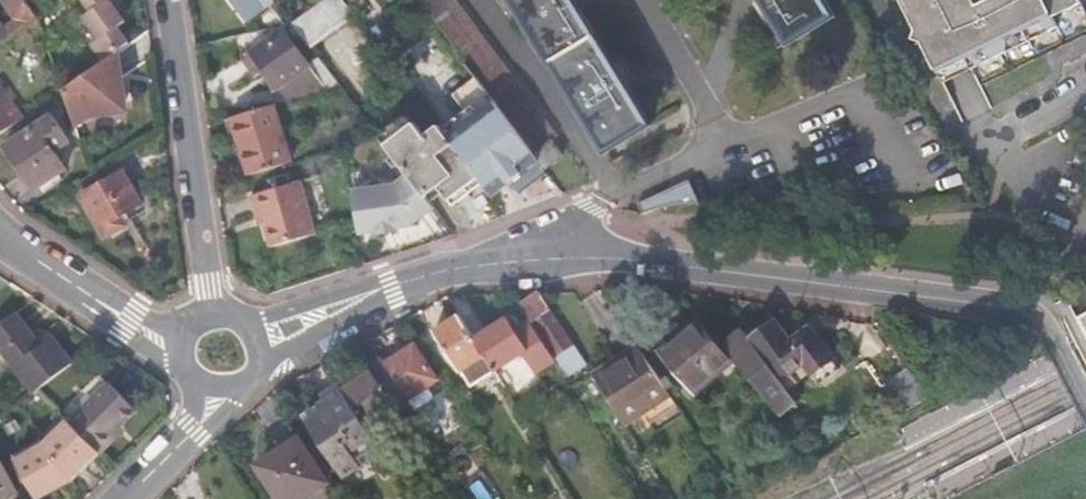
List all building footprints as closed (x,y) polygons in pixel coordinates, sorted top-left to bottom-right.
[(27,0),(4,0),(18,19),(6,28),(0,19),(0,44),(38,17),(27,0)] [(92,12),(84,17),(99,39),(92,45),(104,62),(120,51),(129,45),(117,27),(124,22),(118,13),(109,0),(83,0),(92,12)] [(118,13),(121,10),(114,0),(109,0),(118,13)] [(248,18),(267,4),(274,14),(280,10),(272,0),(234,0),(248,18)] [(292,20),(310,43),(311,45),(354,12),(345,0),(319,0),(292,20)] [(478,77),(534,153),(557,135),(456,0),(420,0),(478,77)] [(609,151),(651,124),(627,85),(625,63),(617,68),(579,6),(579,0),(517,0),(609,151)] [(766,20),(776,14),(780,22),(774,25),(786,43),(791,40),(792,42),(836,15),(826,0),(766,0),(766,20)] [(985,15),(977,0),(903,0),(918,30),(916,39),(924,42),(944,82),(1059,24),(1054,14),(1081,0),(1014,0),(985,15)] [(311,63),(301,50),(284,28),(252,51),(264,67),(288,99),(340,83),(320,56),(311,63)] [(311,45),(310,43),(301,50),(311,63),(320,56),(311,45)] [(104,62),(64,91),(76,126),(92,117),(119,113),(118,103),(126,102),(120,51),(104,62)] [(255,74),(264,67),(252,51),(244,58),(255,74)] [(534,153),(478,77),(455,94),(474,117),(448,136),(483,181),(495,194),(510,183),(514,188),(544,165),(535,154),(534,153)] [(3,106),(10,101),(0,87),(0,102),(3,106)] [(16,124),(3,106),(0,102),(0,134),(16,124)] [(273,104),(232,117),(249,174),(291,162),(273,104)] [(51,115),(4,146),(34,190),(66,169),(54,152),(69,141),(51,115)] [(415,123),(384,146),(407,175),(426,200),(442,188),(454,203),(483,181),(448,136),(440,125),(425,136),(415,123)] [(553,140),(535,154),(547,170),(565,156),(553,140)] [(123,171),(81,195),(104,236),(125,224),(120,215),(142,203),(123,171)] [(436,208),(426,200),(407,175),(396,183),(354,190),(361,235),(379,232),(379,235),(399,232),(398,229),(416,227),(415,224),(436,208)] [(253,195),(258,213),(262,212),(266,223),(273,246),(318,232),(302,180),(253,195)] [(684,184),(632,207),(637,216),(695,206),(684,184)] [(542,292),(520,306),(531,323),(535,320),(558,354),(572,344),(550,311),(553,309),(542,292)] [(15,314),(0,324),(0,349),(34,394),(75,363),(54,335),(41,345),(15,314)] [(474,340),(459,315),(434,332),(460,372),(462,371),(472,387),(495,372),(494,371),(474,340)] [(677,341),(661,355),(692,391),(731,358),(694,315),(671,335),(677,341)] [(474,340),(494,371),(525,353),(538,373),(557,362),(533,326),(517,335),(507,319),(474,340)] [(723,344),(780,414),(797,402),(780,380),(804,363),(813,374),(833,360),(810,329),(791,342),(776,322),(751,340),(743,329),(723,344)] [(1085,358),(1085,334),(1075,339),(1078,344),(1076,345),(1083,360),(1085,358)] [(642,350),(638,342),(612,361),(613,363),(617,368),(642,350)] [(386,364),(409,398),(438,379),(415,345),(386,364)] [(596,376),(629,427),(644,416),(672,396),(642,350),(617,368),(613,363),(596,376)] [(403,420),(418,411),(409,398),(386,364),(383,358),(368,367),(372,372),(343,390),(368,429),(398,411),(403,420)] [(542,378),(560,367),(557,362),(538,373),(542,378)] [(368,367),(340,386),(343,390),(372,372),(368,367)] [(111,383),(72,422),(101,451),(117,436),(115,434),(124,425),(139,411),(111,383)] [(323,396),(326,401),(343,390),(340,386),(340,385),(323,396)] [(530,388),(514,398),(520,407),(535,397),(530,388)] [(342,478),(383,453),(368,429),(343,390),(326,401),(308,412),(317,426),(312,429),(342,478)] [(650,424),(678,404),(672,396),(644,416),(650,424)] [(67,417),(43,440),(48,446),(72,422),(67,417)] [(72,422),(48,446),(73,479),(101,451),(72,422)] [(117,436),(126,427),(124,425),(115,434),(117,436)] [(43,440),(16,456),(19,461),(48,446),(43,440)] [(259,465),(281,498),(301,498),(326,482),(299,441),(259,465)] [(39,498),(73,479),(48,446),(19,461),(39,498)] [(17,488),(0,457),(0,498),(17,488)]
